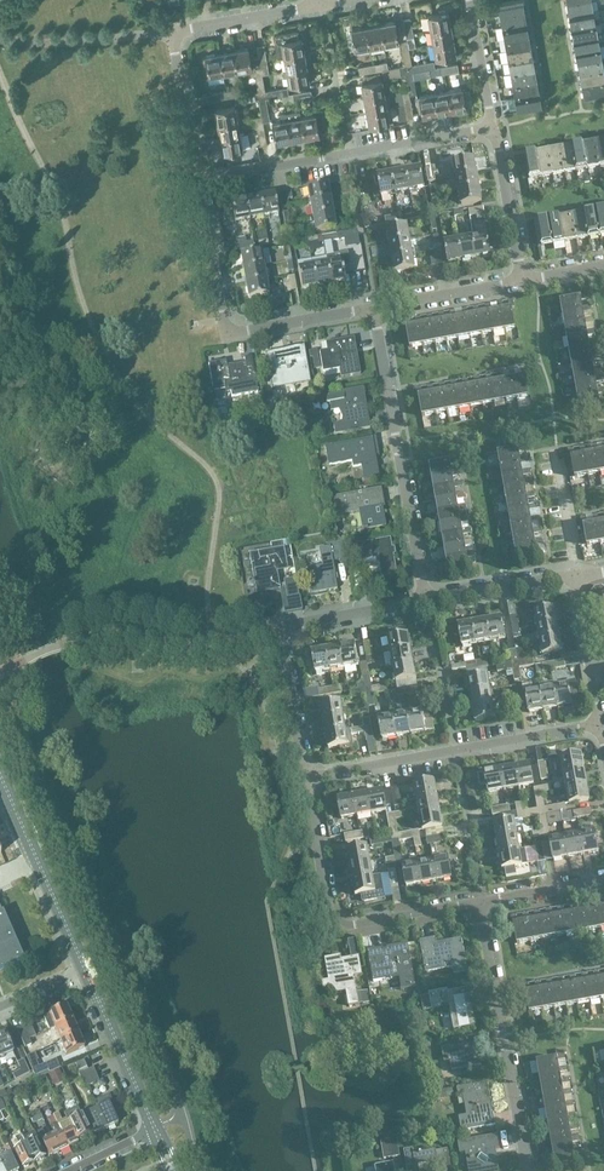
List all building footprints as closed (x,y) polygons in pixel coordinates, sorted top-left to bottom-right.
[(500,14),(524,10),(522,0),(512,0),(498,3),(500,14)] [(569,14),(593,10),(591,0),(579,0),(566,2),(569,14)] [(428,15),(430,30),(451,26),(448,12),(446,12),(445,10),(439,11),(439,13),(428,15)] [(500,14),(502,26),(526,22),(524,10),(500,14)] [(569,14),(571,26),(595,21),(593,10),(569,14)] [(403,20),(407,38),(414,37),(410,18),(403,20)] [(394,21),(380,24),(384,44),(398,42),(394,21)] [(571,26),(573,38),(597,33),(595,21),(571,26)] [(502,26),(504,38),(528,34),(526,22),(502,26)] [(380,24),(366,27),(370,47),(384,44),(380,24)] [(430,30),(433,44),(453,40),(451,26),(430,30)] [(370,47),(366,27),(352,29),(352,32),(350,32),(351,39),(353,38),(355,49),(370,47)] [(284,56),(304,53),(301,38),(299,39),(297,31),(274,36),(278,57),(284,56)] [(573,38),(575,49),(599,45),(597,33),(573,38)] [(504,38),(506,50),(530,45),(528,34),(504,38)] [(407,38),(407,42),(409,48),(416,47),(414,37),(407,38)] [(453,40),(433,44),(435,58),(456,55),(453,40)] [(408,65),(409,70),(413,69),(412,65),(409,48),(407,42),(401,43),(405,66),(408,65)] [(260,64),(263,63),(267,63),(264,45),(257,46),(259,57),(260,64)] [(506,50),(508,61),(532,57),(530,45),(506,50)] [(575,49),(577,61),(601,57),(599,45),(575,49)] [(262,92),(262,95),(266,94),(265,91),(262,75),(260,67),(263,66),(263,63),(260,64),(259,57),(250,59),(248,48),(233,50),(237,71),(243,70),(244,73),(252,72),(252,76),(255,76),(257,89),(258,89),(258,92),(262,92)] [(229,72),(237,71),(233,50),(219,53),(223,73),(223,77),(230,75),(229,72)] [(208,76),(223,73),(219,53),(205,55),(205,58),(203,58),(204,65),(206,64),(208,76)] [(284,56),(286,70),(307,67),(304,53),(284,56)] [(508,61),(510,73),(535,69),(532,57),(508,61)] [(577,61),(579,73),(603,69),(601,57),(577,61)] [(413,69),(409,70),(408,70),(409,73),(412,72),(429,69),(435,68),(434,61),(412,65),(413,69)] [(378,71),(382,70),(388,69),(387,62),(376,64),(378,71)] [(260,67),(262,75),(269,73),(267,63),(263,63),(263,66),(260,67)] [(360,74),(378,71),(376,64),(358,67),(360,74)] [(439,67),(440,74),(459,71),(457,64),(439,67)] [(384,79),(406,75),(405,70),(408,70),(409,70),(408,65),(405,66),(388,69),(382,70),(384,79)] [(307,67),(286,70),(283,71),(284,77),(287,77),(289,85),(296,83),(297,87),(306,85),(305,82),(309,81),(307,67)] [(435,68),(429,69),(430,76),(440,74),(439,67),(435,68)] [(510,73),(512,85),(537,81),(535,69),(510,73)] [(581,85),(603,81),(603,71),(603,69),(579,73),(581,85)] [(405,70),(406,75),(408,89),(410,95),(416,94),(412,72),(409,73),(408,70),(405,70)] [(361,83),(364,97),(384,94),(381,79),(380,80),(379,74),(367,76),(368,82),(361,83)] [(512,85),(515,97),(539,92),(537,81),(512,85)] [(581,85),(583,96),(603,93),(603,81),(581,85)] [(266,94),(262,95),(263,99),(266,98),(282,95),(288,94),(287,87),(265,91),(266,94)] [(231,97),(235,96),(241,95),(240,88),(230,90),(231,97)] [(462,88),(447,91),(451,111),(465,108),(465,106),(472,105),(469,89),(462,90),(462,88)] [(401,90),(403,101),(410,99),(410,95),(408,89),(401,90)] [(213,100),(231,97),(230,90),(212,93),(213,100)] [(293,93),(294,101),(312,97),(311,90),(293,93)] [(447,91),(433,93),(437,113),(451,111),(447,91)] [(236,103),(259,99),(258,96),(262,95),(262,92),(258,92),(241,95),(235,96),(236,103)] [(539,92),(515,97),(517,109),(541,104),(539,92)] [(293,93),(288,94),(282,95),(284,102),(294,101),(293,93)] [(437,113),(433,93),(419,96),(416,97),(420,115),(422,115),(423,116),(437,113)] [(364,97),(366,111),(387,108),(384,94),(364,97)] [(259,99),(262,116),(263,122),(270,120),(266,98),(263,99),(262,95),(258,96),(259,99)] [(410,99),(403,101),(407,119),(414,118),(410,99)] [(299,110),(285,112),(290,140),(305,137),(301,117),(300,111),(304,110),(302,101),(298,101),(299,110)] [(215,109),(217,124),(237,120),(235,106),(215,109)] [(387,108),(366,111),(369,126),(371,125),(372,128),(378,127),(378,124),(389,122),(387,108)] [(314,115),(301,117),(305,137),(319,135),(319,134),(326,132),(322,110),(313,111),(314,115)] [(290,140),(285,112),(279,113),(280,121),(272,122),(276,142),(290,140)] [(255,117),(257,127),(264,126),(263,122),(262,116),(255,117)] [(217,124),(220,138),(240,134),(237,120),(217,124)] [(264,126),(257,127),(260,145),(267,144),(264,126)] [(240,134),(220,138),(222,152),(225,152),(225,156),(243,153),(240,134)] [(596,142),(600,167),(603,166),(603,141),(596,142)] [(596,142),(584,145),(588,169),(600,167),(596,142)] [(584,145),(572,147),(577,171),(588,169),(584,145)] [(572,147),(561,149),(565,173),(577,171),(572,147)] [(561,149),(549,151),(553,175),(565,173),(561,149)] [(549,151),(537,153),(542,177),(553,175),(549,151)] [(542,177),(537,153),(525,155),(530,179),(542,177)] [(454,162),(457,177),(477,173),(474,158),(454,162)] [(439,173),(438,165),(426,167),(429,182),(436,181),(434,173),(439,173)] [(421,168),(407,171),(411,191),(425,188),(421,168)] [(407,171),(392,173),(396,193),(411,191),(407,171)] [(396,193),(392,173),(378,176),(378,177),(375,177),(376,185),(379,184),(382,196),(396,193)] [(452,193),(459,191),(480,187),(477,173),(457,177),(457,180),(450,182),(452,193)] [(308,188),(310,203),(330,199),(328,185),(308,188)] [(480,187),(459,191),(462,206),(482,202),(480,187)] [(279,194),(282,208),(289,207),(288,200),(292,199),(291,191),(279,194)] [(275,194),(260,197),(264,217),(278,215),(275,194)] [(260,197),(246,200),(249,220),(264,217),(260,197)] [(310,203),(313,217),(333,214),(330,199),(310,203)] [(249,220),(246,200),(231,202),(235,222),(249,220)] [(291,206),(291,209),(294,208),(294,212),(309,209),(307,203),(291,206)] [(469,209),(470,216),(477,215),(478,220),(485,218),(483,207),(469,209)] [(596,211),(584,213),(589,238),(601,236),(596,211)] [(584,213),(573,215),(577,240),(589,238),(584,213)] [(333,214),(313,217),(315,232),(336,228),(333,214)] [(385,217),(387,224),(401,222),(400,215),(385,217)] [(573,215),(561,218),(565,242),(577,240),(573,215)] [(561,218),(549,220),(554,244),(565,242),(561,218)] [(554,244),(549,220),(537,222),(542,246),(554,244)] [(388,229),(390,243),(410,240),(408,225),(388,229)] [(338,240),(337,233),(322,236),(323,243),(338,240)] [(488,235),(474,237),(477,258),(492,255),(488,235)] [(474,237),(459,240),(463,260),(477,258),(474,237)] [(238,239),(240,251),(254,248),(253,241),(246,242),(245,238),(238,239)] [(390,243),(393,258),(413,254),(410,240),(390,243)] [(463,260),(459,240),(445,243),(448,263),(463,260)] [(264,263),(272,262),(270,249),(262,250),(264,263)] [(444,264),(441,249),(436,250),(437,257),(431,258),(432,266),(444,264)] [(241,255),(243,270),(264,266),(261,252),(241,255)] [(413,254),(393,258),(395,272),(416,269),(413,254)] [(342,261),(327,264),(331,284),(345,281),(342,261)] [(327,264),(313,266),(316,287),(331,284),(327,264)] [(243,270),(246,284),(266,281),(264,266),(243,270)] [(316,287),(313,266),(298,269),(302,289),(316,287)] [(284,285),(286,292),(297,290),(294,276),(288,277),(289,284),(284,285)] [(266,281),(246,284),(249,299),(269,295),(266,281)] [(561,301),(563,312),(583,309),(583,307),(582,301),(589,300),(588,294),(580,296),(581,297),(561,301)] [(497,303),(498,310),(501,310),(504,331),(516,329),(512,308),(515,307),(514,300),(509,301),(510,308),(504,309),(503,302),(497,303)] [(486,305),(487,312),(489,312),(493,333),(504,331),(501,310),(498,310),(492,312),(491,304),(486,305)] [(474,307),(475,315),(477,314),(481,335),(493,333),(489,312),(487,312),(481,314),(479,306),(474,307)] [(563,312),(565,324),(586,321),(585,319),(584,313),(591,311),(590,306),(583,307),(583,309),(563,312)] [(462,310),(463,317),(465,316),(469,337),(481,335),(477,314),(475,315),(469,316),(468,309),(462,310)] [(450,312),(452,319),(454,318),(457,339),(469,337),(465,316),(463,317),(457,318),(456,311),(450,312)] [(439,314),(440,321),(442,321),(446,341),(457,339),(454,318),(452,319),(445,320),(444,313),(439,314)] [(427,316),(428,323),(430,323),(434,343),(446,341),(442,321),(440,321),(434,322),(433,315),(427,316)] [(415,318),(417,325),(418,325),(422,346),(434,343),(430,323),(428,323),(422,324),(421,317),(415,318)] [(565,324),(567,336),(588,332),(587,331),(586,324),(593,323),(592,318),(585,319),(586,321),(565,324)] [(418,325),(417,325),(410,326),(409,319),(404,320),(405,328),(407,328),(410,348),(422,346),(418,325)] [(567,336),(569,348),(590,344),(589,342),(588,336),(596,335),(595,329),(587,331),(588,332),(567,336)] [(361,374),(354,339),(354,338),(326,343),(327,351),(319,352),(322,368),(339,365),(341,377),(361,374)] [(292,351),(292,348),(291,342),(290,342),(292,352),(266,356),(265,353),(271,390),(311,383),(303,339),(302,340),(304,349),(292,351)] [(569,348),(571,360),(592,356),(592,354),(590,348),(598,346),(597,341),(589,342),(590,344),(569,348)] [(571,360),(573,371),(594,368),(594,366),(593,359),(600,358),(599,353),(592,354),(592,356),(571,360)] [(244,357),(248,380),(255,379),(251,356),(244,357)] [(209,364),(212,384),(213,391),(224,389),(225,393),(247,389),(242,363),(227,366),(226,361),(209,364)] [(573,371),(575,383),(596,379),(596,377),(595,371),(602,370),(601,364),(594,366),(594,368),(573,371)] [(509,372),(511,379),(513,378),(517,399),(528,397),(525,376),(527,376),(526,369),(521,370),(522,377),(516,378),(515,371),(509,372)] [(498,374),(499,381),(501,380),(505,401),(517,399),(513,378),(511,379),(505,380),(503,373),(498,374)] [(486,376),(487,383),(489,383),(493,403),(505,401),(501,380),(499,381),(493,382),(492,375),(486,376)] [(575,383),(578,395),(598,391),(598,389),(597,383),(603,381),(603,376),(596,377),(596,379),(575,383)] [(474,378),(476,385),(478,385),(481,406),(493,403),(489,383),(487,383),(481,384),(480,377),(474,378)] [(463,380),(464,387),(466,387),(470,408),(481,406),(478,385),(476,385),(469,386),(468,379),(463,380)] [(451,382),(452,389),(454,389),(458,410),(470,408),(466,387),(464,387),(458,388),(456,381),(451,382)] [(439,384),(441,391),(442,391),(446,412),(458,410),(454,389),(452,389),(446,390),(445,383),(439,384)] [(428,386),(429,394),(431,393),(434,414),(446,412),(442,391),(441,391),(434,393),(433,385),(428,386)] [(431,393),(429,394),(423,395),(421,387),(416,389),(417,396),(419,396),(423,416),(434,414),(431,393)] [(331,412),(338,410),(342,416),(342,421),(334,425),(335,434),(353,432),(370,428),(363,388),(345,391),(346,392),(328,395),(331,412)] [(578,395),(580,407),(600,403),(601,405),(603,405),(603,400),(600,401),(599,394),(603,393),(603,388),(598,389),(598,391),(578,395)] [(379,478),(372,438),(325,446),(328,465),(329,465),(352,461),(353,467),(361,466),(364,480),(362,480),(362,481),(379,478)] [(498,452),(500,464),(521,460),(521,459),(520,452),(527,451),(525,441),(517,443),(518,449),(498,452)] [(593,452),(595,452),(599,473),(603,472),(603,451),(599,452),(597,444),(592,445),(593,452)] [(580,447),(582,455),(583,454),(587,475),(599,473),(595,452),(593,452),(587,454),(586,446),(580,447)] [(583,454),(582,455),(575,456),(574,449),(569,450),(570,457),(571,457),(575,477),(587,475),(583,454)] [(430,465),(432,476),(453,473),(452,471),(451,465),(458,464),(457,454),(449,455),(450,461),(430,465)] [(317,456),(318,467),(326,466),(324,455),(317,456)] [(500,464),(502,476),(523,472),(523,470),(522,464),(529,463),(528,457),(521,459),(521,460),(500,464)] [(502,476),(505,488),(525,484),(525,482),(524,476),(531,474),(530,469),(523,470),(523,472),(502,476)] [(432,476),(434,488),(455,484),(454,483),(453,477),(460,475),(459,470),(452,471),(453,473),(432,476)] [(434,488),(436,500),(457,496),(457,494),(455,488),(463,487),(462,481),(454,483),(455,484),(434,488)] [(505,488),(507,499),(527,496),(527,494),(526,487),(533,486),(532,481),(525,482),(525,484),(505,488)] [(383,501),(381,488),(332,497),(336,516),(359,512),(362,531),(368,530),(386,526),(382,507),(380,507),(379,502),(383,501)] [(507,499),(509,511),(529,507),(529,505),(528,499),(535,498),(534,492),(527,494),(527,496),(507,499)] [(436,500),(438,512),(459,508),(459,506),(458,500),(465,499),(464,493),(457,494),(457,496),(436,500)] [(509,511),(511,523),(532,519),(531,517),(530,511),(537,510),(536,504),(529,505),(529,507),(509,511)] [(438,512),(440,523),(461,520),(461,518),(460,512),(467,510),(466,505),(459,506),(459,508),(438,512)] [(594,523),(595,523),(599,543),(603,543),(603,521),(599,522),(598,515),(593,516),(594,523)] [(511,523),(513,535),(534,531),(533,529),(532,523),(539,521),(538,516),(531,517),(532,519),(511,523)] [(440,523),(442,535),(463,531),(463,529),(462,523),(469,522),(468,517),(461,518),(461,520),(440,523)] [(595,523),(594,523),(588,524),(586,517),(581,518),(582,526),(584,525),(587,546),(599,543),(595,523)] [(442,535),(445,547),(465,543),(465,541),(464,535),(471,534),(470,528),(463,529),(463,531),(442,535)] [(513,535),(515,546),(536,543),(535,540),(534,534),(541,533),(541,528),(533,529),(534,531),(513,535)] [(350,546),(354,570),(361,569),(360,562),(378,558),(382,582),(398,579),(390,538),(350,546)] [(536,543),(515,546),(517,558),(538,554),(536,546),(544,545),(543,539),(535,540),(536,543)] [(445,547),(447,559),(467,555),(467,553),(466,547),(473,545),(472,540),(465,541),(465,543),(445,547)] [(270,543),(272,549),(249,553),(254,581),(253,581),(254,584),(255,584),(256,589),(269,587),(269,591),(280,589),(276,567),(287,565),(284,547),(282,548),(281,541),(270,543)] [(340,541),(337,542),(327,544),(327,547),(319,549),(322,566),(307,569),(307,568),(310,587),(309,587),(310,589),(311,589),(311,594),(337,589),(335,575),(333,562),(347,559),(344,543),(340,541)] [(467,555),(447,559),(449,571),(470,567),(468,558),(475,557),(474,552),(467,553),(467,555)] [(284,583),(287,598),(295,597),(292,581),(284,583)] [(603,615),(603,588),(602,586),(595,587),(591,594),(595,617),(603,615)] [(510,616),(513,631),(520,629),(518,615),(515,601),(508,602),(510,616)] [(535,612),(538,626),(558,622),(555,608),(547,609),(546,602),(530,605),(532,613),(535,612)] [(502,617),(488,620),(491,640),(506,638),(502,617)] [(488,620),(473,622),(477,643),(491,640),(488,620)] [(477,643),(473,622),(455,626),(452,629),(453,633),(456,635),(460,634),(462,645),(477,643)] [(538,626),(540,641),(561,637),(558,622),(538,626)] [(388,638),(391,653),(411,649),(409,634),(407,635),(405,628),(390,630),(391,638),(388,638)] [(520,629),(513,631),(514,638),(521,637),(520,629)] [(561,637),(540,641),(543,655),(563,652),(561,637)] [(364,642),(366,657),(374,656),(371,641),(364,642)] [(356,644),(341,646),(345,667),(359,664),(356,644)] [(341,646),(327,649),(330,669),(345,667),(341,646)] [(330,669),(327,649),(312,652),(308,652),(310,662),(314,661),(316,672),(324,670),(325,674),(331,673),(330,669)] [(391,653),(394,667),(414,663),(411,649),(391,653)] [(509,651),(511,662),(512,666),(519,664),(517,653),(516,649),(509,651)] [(517,653),(519,664),(520,668),(535,665),(533,658),(524,660),(523,652),(517,653)] [(374,656),(366,657),(368,665),(375,663),(374,656)] [(579,657),(550,662),(551,670),(580,664),(579,657)] [(487,659),(480,660),(481,667),(489,666),(487,659)] [(481,667),(480,660),(465,663),(467,670),(481,667)] [(512,669),(512,666),(511,662),(496,665),(498,672),(512,669)] [(551,670),(550,662),(542,664),(544,671),(551,670)] [(414,663),(394,667),(396,682),(417,678),(414,663)] [(512,666),(512,669),(514,681),(522,679),(520,668),(519,664),(512,666)] [(468,678),(471,693),(491,689),(488,675),(468,678)] [(363,677),(365,689),(365,692),(373,691),(372,687),(370,676),(363,677)] [(568,685),(554,687),(558,707),(573,705),(572,703),(579,701),(575,679),(567,681),(568,685)] [(544,710),(540,690),(534,691),(533,683),(522,685),(524,693),(526,693),(529,713),(544,710)] [(341,685),(333,687),(335,694),(342,693),(341,685)] [(387,685),(372,687),(373,691),(373,694),(388,692),(387,685)] [(418,686),(403,689),(405,696),(419,693),(418,686)] [(335,694),(333,687),(319,689),(320,697),(335,694)] [(554,687),(540,690),(544,710),(558,707),(554,687)] [(366,696),(365,692),(365,689),(350,691),(351,699),(366,696)] [(405,696),(403,689),(396,690),(397,697),(405,696)] [(471,693),(473,707),(493,704),(491,689),(471,693)] [(365,692),(366,696),(368,707),(375,706),(373,694),(373,691),(365,692)] [(510,693),(511,701),(518,699),(517,692),(510,693)] [(518,699),(511,701),(514,715),(521,714),(518,699)] [(321,705),(324,719),(344,716),(342,701),(321,705)] [(493,704),(473,707),(476,722),(496,718),(493,704)] [(422,711),(408,713),(411,734),(426,731),(426,730),(433,729),(431,720),(425,721),(425,720),(424,720),(422,711)] [(408,713),(393,716),(397,736),(411,734),(408,713)] [(324,719),(326,734),(347,730),(344,716),(324,719)] [(397,736),(393,716),(379,719),(382,739),(397,736)] [(363,720),(364,727),(372,726),(370,718),(363,720)] [(347,730),(326,734),(329,748),(340,746),(341,750),(354,748),(352,734),(365,732),(367,742),(370,754),(376,753),(372,726),(364,727),(347,730)] [(548,746),(539,746),(540,759),(549,759),(548,746)] [(561,758),(564,773),(584,770),(582,755),(561,758)] [(546,761),(538,762),(542,780),(549,779),(546,761)] [(530,764),(515,767),(519,787),(534,784),(530,764)] [(515,767),(500,769),(504,790),(519,787),(515,767)] [(504,790),(500,769),(485,772),(485,773),(478,775),(480,785),(487,784),(489,792),(504,790)] [(564,773),(567,789),(587,785),(584,770),(564,773)] [(402,803),(418,800),(438,796),(435,781),(415,785),(416,793),(401,796),(399,787),(392,789),(395,807),(402,805),(402,803)] [(587,785),(567,789),(570,804),(590,800),(587,785)] [(538,809),(539,813),(546,811),(545,807),(542,793),(541,787),(534,788),(538,809)] [(384,790),(369,793),(372,813),(387,811),(384,790)] [(369,793),(353,796),(357,816),(372,813),(369,793)] [(357,816),(353,796),(338,798),(342,819),(357,816)] [(418,800),(420,815),(440,811),(438,796),(418,800)] [(545,807),(546,811),(546,815),(561,812),(567,811),(566,804),(545,807)] [(492,808),(493,815),(511,812),(509,805),(492,808)] [(573,811),(575,819),(593,815),(591,808),(573,811)] [(519,820),(539,816),(539,813),(538,809),(523,811),(517,812),(519,820)] [(440,811),(420,815),(423,830),(443,826),(440,811)] [(539,816),(542,831),(543,837),(550,835),(546,815),(546,811),(539,813),(539,816)] [(391,835),(391,838),(399,837),(399,834),(398,834),(396,819),(395,813),(387,815),(391,835)] [(494,823),(497,838),(517,835),(521,834),(521,829),(516,829),(515,820),(494,823)] [(399,834),(399,837),(400,840),(414,838),(420,837),(419,830),(399,834)] [(345,834),(346,842),(364,838),(363,831),(345,834)] [(595,831),(580,834),(584,854),(599,851),(595,831)] [(580,834),(565,837),(569,857),(584,854),(580,834)] [(372,845),(392,842),(391,838),(391,835),(376,838),(376,837),(370,838),(372,845)] [(446,842),(445,835),(427,838),(428,845),(446,842)] [(497,838),(500,854),(520,850),(517,835),(497,838)] [(395,857),(396,863),(403,862),(399,840),(400,840),(399,837),(391,838),(392,842),(395,857)] [(569,857),(565,837),(550,839),(554,860),(569,857)] [(535,844),(538,862),(546,861),(542,843),(535,844)] [(347,850),(350,865),(371,861),(368,846),(347,850)] [(526,849),(520,850),(500,854),(502,869),(529,864),(526,849)] [(433,855),(434,860),(437,881),(452,878),(451,868),(457,867),(455,857),(449,858),(449,857),(441,859),(440,854),(433,855)] [(422,883),(418,863),(417,857),(410,858),(411,864),(403,866),(407,886),(422,883)] [(434,860),(418,863),(422,883),(437,881),(434,860)] [(350,865),(353,880),(373,876),(371,861),(350,865)] [(388,871),(392,889),(399,887),(396,869),(388,871)] [(373,876),(353,880),(356,895),(362,894),(364,901),(384,898),(380,875),(373,876)] [(594,909),(596,908),(600,929),(603,928),(603,907),(599,908),(598,900),(593,901),(594,909)] [(581,904),(582,911),(584,910),(588,931),(600,929),(596,908),(594,909),(588,910),(586,903),(581,904)] [(569,906),(571,913),(573,912),(576,933),(588,931),(584,910),(582,911),(576,912),(575,905),(569,906)] [(24,960),(23,960),(3,913),(3,912),(2,912),(0,907),(0,971),(24,960)] [(558,908),(559,915),(561,915),(565,935),(576,933),(573,912),(571,913),(564,914),(563,907),(558,908)] [(546,910),(547,917),(549,917),(553,937),(565,935),(561,915),(559,915),(553,916),(551,909),(546,910)] [(534,912),(536,919),(537,919),(541,940),(553,937),(549,917),(547,917),(541,918),(540,911),(534,912)] [(523,914),(524,921),(526,921),(529,942),(541,940),(537,919),(536,919),(529,920),(528,913),(523,914)] [(526,921),(524,921),(518,922),(516,915),(511,916),(512,924),(514,924),(518,944),(529,942),(526,921)] [(453,968),(454,974),(468,972),(462,939),(436,944),(435,938),(421,941),(426,973),(453,968)] [(368,950),(369,956),(374,982),(401,977),(403,989),(416,987),(408,943),(387,947),(388,949),(383,950),(383,948),(368,950)] [(337,960),(336,956),(325,958),(329,980),(322,981),(325,995),(347,991),(349,1006),(370,1002),(368,990),(358,992),(355,976),(363,975),(360,956),(337,960)] [(595,979),(597,979),(600,1000),(603,999),(603,978),(600,978),(599,971),(593,972),(595,979)] [(582,974),(583,981),(585,981),(589,1002),(600,1000),(597,979),(595,979),(588,980),(587,973),(582,974)] [(570,976),(571,983),(573,983),(577,1004),(589,1002),(585,981),(583,981),(577,982),(576,975),(570,976)] [(558,978),(560,986),(561,985),(565,1006),(577,1004),(573,983),(571,983),(565,985),(564,977),(558,978)] [(547,981),(548,988),(550,987),(553,1008),(565,1006),(561,985),(560,986),(553,987),(552,980),(547,981)] [(535,983),(536,990),(538,989),(542,1010),(553,1008),(550,987),(548,988),(542,989),(540,982),(535,983)] [(538,989),(536,990),(530,991),(529,984),(523,985),(525,993),(526,992),(530,1012),(542,1010),(538,989)] [(476,1025),(470,995),(472,995),(471,987),(449,991),(448,989),(429,993),(432,1010),(451,1006),(455,1029),(476,1025)] [(49,1014),(55,1028),(73,1020),(67,1006),(49,1014)] [(55,1028),(61,1041),(78,1033),(73,1020),(55,1028)] [(30,1022),(23,1025),(29,1039),(36,1036),(30,1022)] [(29,1039),(23,1025),(17,1028),(25,1047),(32,1044),(29,1039)] [(0,1035),(0,1058),(13,1052),(5,1033),(0,1035)] [(78,1033),(61,1041),(67,1055),(84,1047),(78,1033)] [(481,1043),(480,1035),(460,1038),(461,1046),(448,1048),(452,1070),(482,1065),(478,1043),(481,1043)] [(537,1061),(539,1073),(560,1069),(560,1067),(559,1061),(566,1060),(564,1050),(556,1051),(557,1057),(537,1061)] [(30,1064),(35,1076),(58,1066),(55,1059),(39,1067),(36,1061),(30,1064)] [(30,1073),(24,1060),(17,1063),(21,1070),(12,1074),(15,1080),(30,1073)] [(75,1065),(78,1071),(87,1068),(84,1061),(75,1065)] [(539,1073),(541,1085),(562,1081),(562,1079),(561,1073),(568,1071),(567,1066),(560,1067),(560,1069),(539,1073)] [(79,1074),(82,1081),(96,1074),(93,1068),(79,1074)] [(49,1074),(54,1085),(64,1080),(59,1069),(49,1074)] [(96,1074),(82,1081),(85,1087),(99,1081),(96,1074)] [(541,1085),(543,1096),(564,1093),(564,1091),(563,1084),(570,1083),(569,1078),(562,1079),(562,1081),(541,1085)] [(430,1081),(431,1088),(446,1086),(445,1080),(442,1079),(430,1081)] [(496,1125),(488,1082),(457,1088),(459,1096),(467,1095),(470,1115),(459,1117),(462,1131),(496,1125)] [(543,1096),(546,1108),(566,1104),(566,1102),(565,1096),(572,1095),(571,1089),(564,1091),(564,1093),(543,1096)] [(94,1101),(97,1109),(106,1129),(118,1124),(111,1107),(114,1106),(109,1094),(94,1101)] [(546,1108),(548,1120),(568,1116),(568,1114),(567,1108),(574,1107),(573,1101),(566,1102),(566,1104),(546,1108)] [(77,1118),(69,1122),(78,1141),(79,1140),(81,1141),(85,1139),(85,1137),(87,1136),(91,1134),(76,1104),(71,1106),(77,1118)] [(106,1129),(97,1109),(85,1114),(94,1134),(106,1129)] [(30,1118),(33,1123),(42,1118),(40,1113),(30,1118)] [(53,1115),(57,1123),(68,1147),(78,1143),(78,1141),(69,1122),(67,1118),(62,1121),(58,1113),(53,1115)] [(548,1120),(550,1132),(571,1128),(570,1126),(569,1120),(576,1118),(575,1113),(568,1114),(568,1116),(548,1120)] [(55,1132),(50,1135),(59,1152),(68,1147),(57,1123),(52,1126),(55,1132)] [(550,1132),(552,1143),(573,1140),(572,1137),(571,1131),(578,1130),(577,1124),(570,1126),(571,1128),(550,1132)] [(59,1152),(50,1135),(45,1137),(42,1130),(37,1133),(49,1157),(59,1152)] [(34,1132),(22,1138),(34,1162),(39,1160),(41,1160),(44,1159),(44,1157),(46,1156),(38,1139),(34,1132)] [(34,1162),(22,1138),(21,1135),(15,1138),(20,1147),(13,1150),(22,1168),(24,1167),(25,1168),(28,1166),(28,1165),(34,1162)] [(498,1135),(458,1142),(460,1154),(466,1153),(469,1170),(500,1170),(496,1149),(500,1148),(498,1135)] [(388,1137),(388,1140),(381,1142),(384,1159),(400,1156),(397,1136),(388,1137)] [(552,1143),(554,1155),(575,1151),(574,1149),(573,1143),(580,1142),(579,1136),(572,1137),(573,1140),(552,1143)] [(448,1149),(436,1151),(436,1150),(422,1152),(419,1153),(414,1154),(413,1148),(404,1150),(408,1170),(420,1170),(419,1165),(438,1161),(439,1170),(452,1170),(448,1149)] [(575,1151),(554,1155),(556,1167),(577,1163),(575,1155),(582,1153),(581,1148),(574,1149),(575,1151)] [(0,1159),(0,1164),(3,1170),(18,1170),(10,1154),(0,1159)] [(394,1162),(377,1165),(378,1170),(396,1170),(394,1162)]
